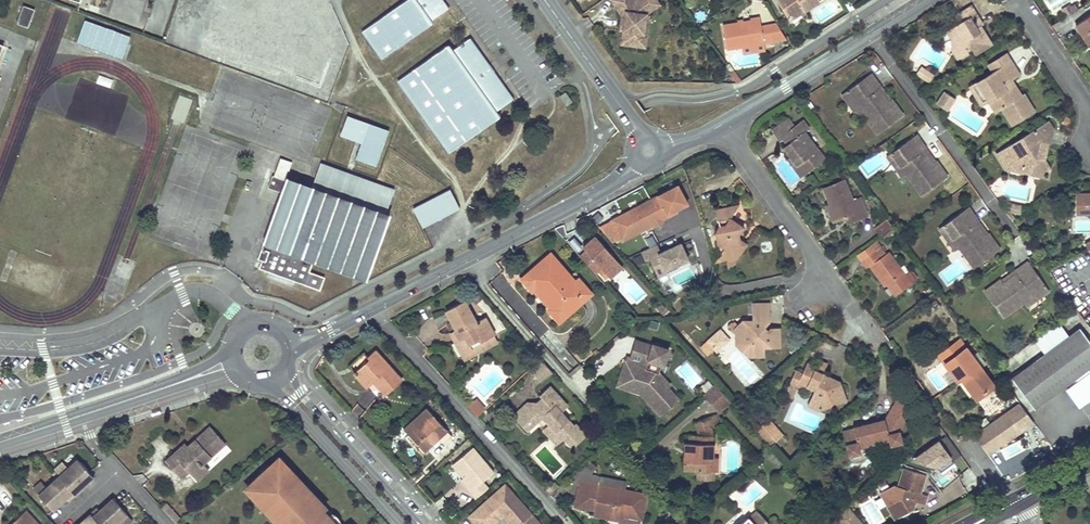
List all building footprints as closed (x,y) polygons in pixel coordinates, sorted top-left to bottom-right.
[(382,59),(434,22),(432,20),(450,7),(445,0),(406,0),(362,31),(382,59)] [(661,5),(658,0),(638,0),(636,1),(635,0),(611,0),(623,17),(623,19),(626,19),(625,31),(623,45),(640,47),(642,37),(645,37),(648,15),(661,5)] [(793,14),(801,9),(803,13),(819,4),(816,0),(774,0),(786,18),(793,14)] [(1054,13),(1057,18),(1074,8),(1071,3),(1054,13)] [(974,15),(967,4),(951,14),(955,22),(947,27),(952,36),(949,37),(954,46),(948,49),(954,59),(964,53),(961,49),(962,46),(964,44),(970,53),(987,43),(976,24),(974,25),(971,27),(967,20),(970,18),(974,15)] [(23,5),(16,24),(28,28),(35,10),(23,5)] [(179,28),(206,38),(214,20),(187,9),(179,28)] [(786,18),(788,22),(803,13),(801,9),(793,14),(786,18)] [(1071,25),(1084,44),(1087,42),(1089,46),(1089,12),(1071,25)] [(979,23),(974,15),(970,18),(974,25),(976,24),(979,23)] [(788,41),(778,25),(769,26),(769,29),(762,31),(760,21),(760,20),(723,25),(727,49),(740,47),(741,54),(764,51),(763,44),(788,41)] [(768,20),(760,21),(762,31),(769,29),(769,26),(768,20)] [(76,43),(122,59),(127,44),(130,36),(84,21),(76,43)] [(493,111),(513,97),(492,68),(470,36),(450,50),(446,44),(398,78),(449,151),(497,117),(493,111)] [(1002,53),(986,63),(991,71),(1007,61),(1002,53)] [(1014,73),(1007,61),(991,71),(973,82),(984,99),(991,111),(998,107),(1008,123),(1029,110),(1019,94),(1016,95),(1006,78),(1014,73)] [(935,76),(922,67),(916,75),(929,84),(935,76)] [(879,89),(869,75),(842,95),(846,100),(851,97),(862,114),(877,134),(901,116),(889,101),(888,101),(886,103),(876,91),(879,89)] [(966,87),(976,104),(984,99),(973,82),(966,87)] [(879,89),(876,91),(886,103),(888,101),(879,89)] [(946,96),(939,91),(932,100),(940,106),(946,96)] [(567,107),(573,102),(566,93),(560,97),(567,107)] [(946,96),(940,106),(943,108),(949,98),(946,96)] [(851,97),(846,100),(858,117),(862,114),(851,97)] [(348,115),(340,135),(362,143),(356,158),(377,166),(390,130),(348,115)] [(807,128),(800,119),(792,125),(787,119),(772,127),(780,138),(784,136),(788,142),(793,148),(788,151),(791,155),(804,172),(825,157),(805,130),(807,128)] [(1043,121),(994,150),(1005,169),(1016,172),(1018,163),(1026,165),(1030,172),(1042,165),(1038,159),(1042,141),(1044,141),(1048,129),(1043,121)] [(924,150),(914,137),(887,156),(891,162),(895,159),(907,176),(921,195),(945,177),(935,162),(933,163),(930,165),(921,152),(924,150)] [(889,146),(886,141),(879,146),(882,151),(889,146)] [(793,148),(788,142),(783,145),(788,151),(793,148)] [(924,150),(921,152),(930,165),(933,163),(924,150)] [(989,154),(998,167),(1005,169),(994,150),(989,154)] [(802,174),(804,172),(791,155),(788,157),(802,174)] [(313,262),(366,281),(387,223),(391,214),(387,212),(395,189),(321,163),(313,185),(287,176),(293,162),(280,158),(274,176),(272,176),(268,188),(274,190),(282,192),(258,260),(260,260),(262,261),(259,269),(267,272),(296,282),(320,291),(325,278),(309,272),(313,262)] [(895,159),(891,162),(903,179),(907,176),(895,159)] [(1018,163),(1016,172),(1031,176),(1042,178),(1044,168),(1042,165),(1030,172),(1026,165),(1018,163)] [(841,178),(820,186),(827,202),(835,221),(844,217),(855,213),(858,218),(866,215),(858,196),(850,199),(841,178)] [(686,203),(676,185),(649,199),(661,220),(668,216),(666,213),(686,203)] [(423,228),(461,208),(450,189),(413,208),(423,228)] [(1074,216),(1089,216),(1089,193),(1074,193),(1074,216)] [(661,220),(649,199),(611,220),(622,241),(652,224),(654,226),(662,222),(661,220)] [(823,204),(831,223),(835,221),(827,202),(823,204)] [(740,233),(744,227),(731,218),(740,205),(715,209),(719,227),(715,233),(721,255),(717,263),(728,260),(730,272),(748,244),(741,240),(740,233)] [(976,221),(966,208),(938,228),(943,235),(947,232),(959,248),(973,267),(998,249),(986,233),(985,234),(983,236),(973,223),(976,221)] [(844,217),(846,223),(858,218),(855,213),(844,217)] [(873,227),(879,235),(891,225),(886,218),(873,227)] [(976,221),(973,223),(983,236),(985,234),(976,221)] [(947,232),(943,235),(955,251),(959,248),(947,232)] [(586,250),(579,255),(595,273),(601,267),(610,278),(622,266),(595,235),(582,246),(586,250)] [(687,259),(679,243),(659,253),(656,244),(639,252),(644,260),(649,258),(656,276),(666,272),(665,270),(687,259)] [(874,249),(869,243),(855,254),(859,259),(874,249)] [(865,267),(868,265),(880,281),(882,279),(886,284),(893,294),(907,284),(899,272),(884,251),(883,252),(879,246),(874,249),(859,259),(865,267)] [(547,309),(552,314),(557,320),(589,293),(577,279),(574,281),(549,253),(520,278),(530,289),(532,288),(549,307),(547,309)] [(1048,291),(1027,263),(1014,272),(1015,274),(1003,284),(1001,281),(1000,280),(985,292),(1003,317),(1022,303),(1039,291),(1041,295),(1048,291)] [(899,272),(907,284),(915,278),(907,266),(899,272)] [(689,267),(671,275),(676,286),(694,279),(689,267)] [(267,272),(265,277),(294,287),(296,282),(267,272)] [(1014,272),(1001,281),(1003,284),(1015,274),(1014,272)] [(958,285),(962,290),(968,285),(964,280),(958,285)] [(600,298),(612,309),(620,301),(608,290),(600,298)] [(1039,291),(1022,303),(1025,307),(1041,295),(1039,291)] [(472,348),(471,346),(470,344),(479,338),(481,341),(494,333),(485,317),(476,322),(464,301),(445,312),(455,329),(454,330),(459,339),(454,342),(461,354),(472,348)] [(735,342),(741,342),(747,342),(747,354),(764,353),(764,346),(779,345),(779,326),(770,326),(765,331),(762,328),(769,321),(769,302),(751,303),(751,316),(754,319),(748,326),(743,319),(736,325),(732,320),(728,324),(734,331),(735,342)] [(443,314),(433,319),(437,327),(447,322),(443,314)] [(454,330),(449,333),(454,342),(459,339),(454,330)] [(718,330),(706,341),(715,351),(727,340),(718,330)] [(1089,396),(1089,345),(1079,330),(1011,379),(1033,410),(1066,386),(1069,388),(1067,390),(1076,402),(1086,399),(1089,396)] [(977,401),(983,408),(988,415),(1005,401),(960,340),(954,332),(933,348),(939,355),(974,403),(977,401)] [(465,360),(499,341),(494,333),(481,341),(479,338),(470,344),(471,346),(472,348),(461,354),(465,360)] [(741,342),(735,342),(747,354),(747,342),(741,342)] [(626,349),(624,355),(638,359),(639,352),(626,349)] [(354,373),(367,388),(373,382),(384,395),(401,381),(374,350),(366,357),(369,360),(354,373)] [(638,359),(624,355),(619,372),(618,378),(626,380),(631,381),(631,385),(641,388),(648,396),(645,399),(659,414),(676,398),(666,386),(668,384),(657,372),(644,369),(646,361),(638,359)] [(538,377),(548,368),(541,360),(531,369),(538,377)] [(812,367),(803,363),(798,375),(794,383),(809,391),(817,395),(815,398),(821,412),(842,405),(848,403),(844,393),(841,384),(832,387),(826,382),(828,378),(819,374),(824,364),(815,361),(812,367)] [(791,371),(786,384),(792,387),(794,383),(798,375),(791,371)] [(626,380),(618,378),(615,386),(636,392),(639,392),(645,399),(648,396),(641,388),(631,385),(631,381),(626,380)] [(832,387),(841,384),(828,378),(826,382),(832,387)] [(367,388),(378,401),(384,395),(373,382),(367,388)] [(716,411),(729,400),(714,383),(701,394),(716,411)] [(809,391),(794,383),(792,387),(807,395),(809,391)] [(561,413),(568,407),(550,388),(539,397),(541,399),(546,404),(540,409),(535,404),(528,404),(514,416),(528,431),(542,417),(550,426),(556,433),(558,431),(564,438),(572,446),(584,435),(576,425),(574,427),(561,413)] [(815,398),(811,408),(821,412),(815,398)] [(903,420),(911,408),(896,398),(889,410),(903,420)] [(468,406),(477,416),(484,410),(475,399),(468,406)] [(540,409),(546,404),(541,399),(535,404),(540,409)] [(999,446),(1034,422),(1020,402),(973,435),(984,450),(996,442),(999,446)] [(403,427),(423,450),(446,430),(426,407),(403,427)] [(903,420),(889,410),(883,417),(887,416),(890,425),(896,423),(897,430),(903,420)] [(687,442),(683,442),(682,451),(687,452),(687,470),(715,471),(715,456),(710,456),(710,434),(708,426),(715,423),(711,414),(693,421),(697,434),(687,434),(687,442)] [(889,444),(901,441),(897,430),(896,423),(890,425),(887,416),(883,417),(851,426),(851,427),(855,440),(844,443),(847,455),(859,452),(858,448),(887,439),(889,444)] [(782,436),(768,420),(764,423),(778,439),(782,436)] [(764,423),(756,431),(770,447),(778,439),(764,423)] [(180,460),(189,470),(198,462),(200,464),(203,462),(224,443),(208,425),(186,445),(183,442),(165,458),(172,466),(180,460)] [(556,433),(550,426),(544,432),(556,446),(564,438),(558,431),(556,433)] [(855,440),(851,427),(841,430),(844,443),(855,440)] [(987,455),(999,446),(996,442),(984,450),(987,455)] [(937,443),(912,460),(920,472),(928,474),(940,465),(943,468),(951,463),(937,443)] [(482,482),(493,473),(474,449),(453,465),(464,479),(472,489),(469,492),(475,499),(488,489),(482,482)] [(280,458),(269,467),(267,466),(254,478),(256,480),(245,489),(254,499),(256,496),(273,515),(272,516),(279,523),(341,523),(280,458)] [(48,488),(40,495),(54,510),(67,498),(69,501),(87,485),(83,481),(91,474),(89,472),(78,460),(69,469),(61,476),(59,477),(48,488)] [(172,466),(181,477),(189,470),(180,460),(172,466)] [(920,472),(912,460),(903,467),(920,472)] [(197,479),(208,469),(203,462),(200,464),(198,462),(189,470),(197,479)] [(56,471),(61,476),(69,469),(64,464),(56,471)] [(940,465),(928,474),(931,479),(944,470),(943,468),(940,465)] [(894,486),(879,494),(890,513),(899,508),(903,514),(911,509),(906,501),(909,499),(911,502),(913,503),(924,506),(927,497),(918,494),(924,476),(904,469),(898,487),(894,486)] [(191,472),(185,477),(191,485),(197,480),(191,472)] [(83,481),(87,485),(95,478),(91,474),(83,481)] [(469,492),(472,489),(464,479),(460,481),(469,492)] [(958,480),(946,487),(952,499),(965,492),(958,480)] [(35,490),(40,495),(48,488),(43,483),(35,490)] [(647,497),(580,483),(575,508),(593,512),(619,517),(641,521),(647,497)] [(468,517),(474,523),(493,523),(502,516),(508,523),(537,523),(504,486),(468,517)] [(548,494),(553,490),(549,486),(545,490),(548,494)] [(119,522),(127,514),(121,508),(113,499),(100,511),(98,508),(80,523),(117,523),(119,522)] [(166,513),(170,509),(165,502),(160,506),(166,513)] [(834,519),(839,523),(865,523),(847,506),(834,519)] [(890,513),(893,519),(903,514),(899,508),(890,513)] [(170,509),(166,513),(174,522),(176,520),(179,517),(170,509)] [(26,510),(10,523),(38,523),(26,510)] [(750,521),(759,514),(755,510),(747,518),(750,521)] [(619,517),(593,512),(592,517),(618,523),(619,517)] [(121,523),(127,523),(132,519),(127,514),(119,522),(121,523)] [(753,523),(767,523),(759,514),(750,521),(753,523)]
